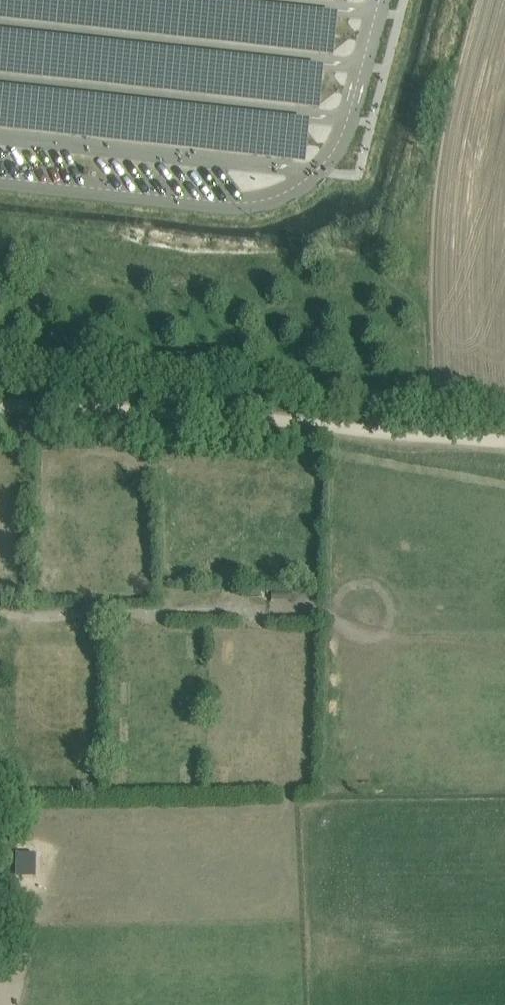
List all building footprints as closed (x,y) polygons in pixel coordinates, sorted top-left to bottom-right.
[(184,0),(0,0),(0,19),(332,55),(337,17),(184,0)] [(0,35),(0,74),(318,108),(322,70),(0,35)] [(0,90),(0,129),(303,162),(307,123),(0,90)]
